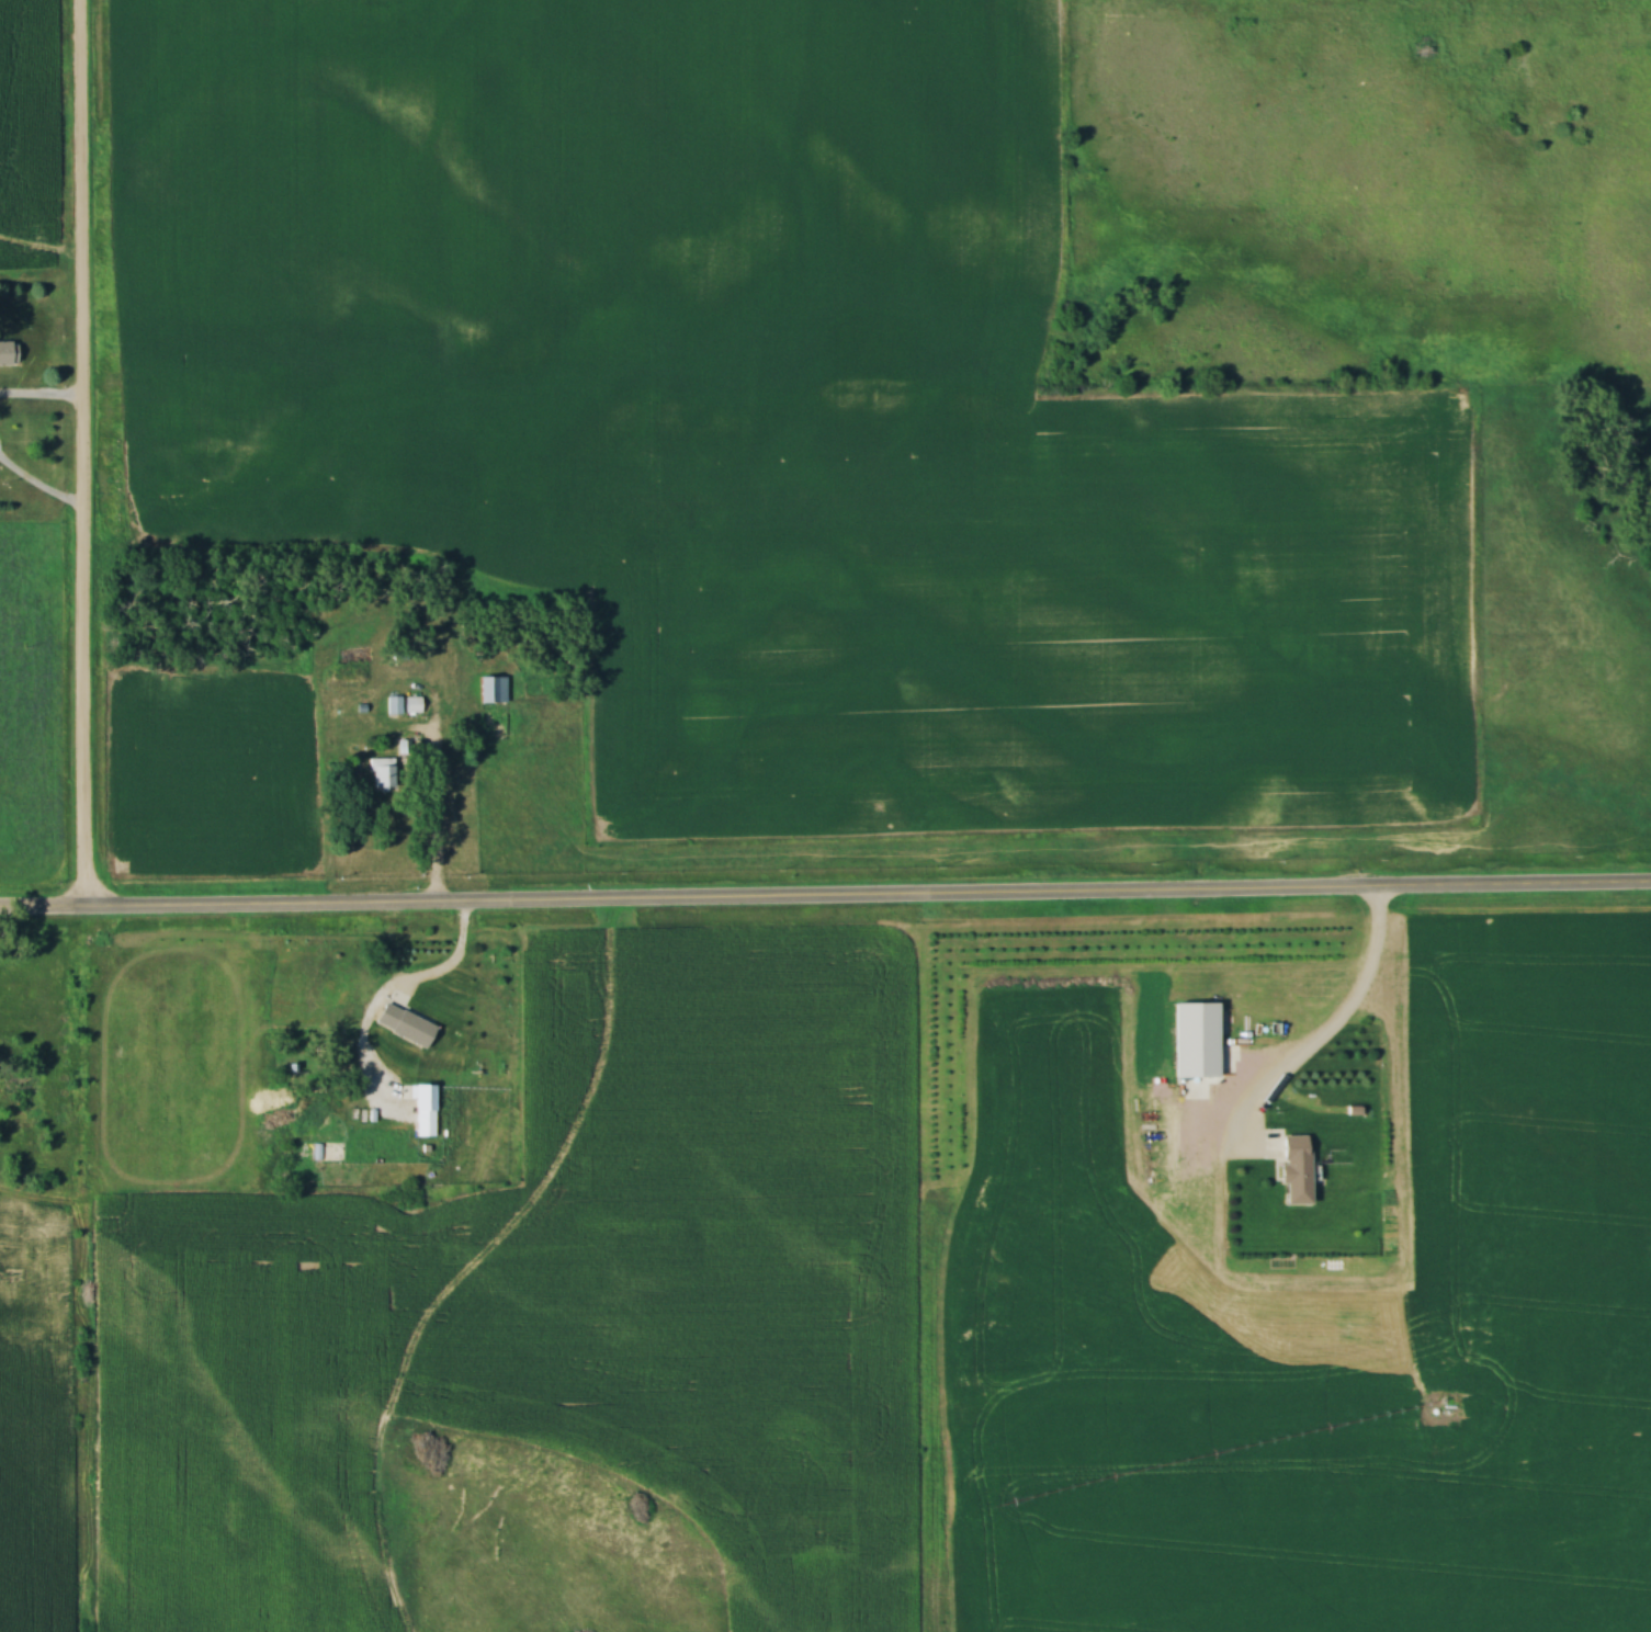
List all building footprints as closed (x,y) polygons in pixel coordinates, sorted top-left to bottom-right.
[(10,364),(9,340),(0,340),(0,364),(10,364)] [(502,703),(502,677),(474,677),(474,703),(502,703)] [(383,696),(383,713),(420,713),(420,696),(383,696)] [(391,759),(367,759),(367,789),(391,789),(391,759)] [(1168,1003),(1168,1078),(1214,1078),(1214,1003),(1168,1003)] [(410,1085),(410,1111),(431,1111),(431,1085),(410,1085)] [(1302,1206),(1303,1137),(1276,1136),(1275,1206),(1302,1206)]
